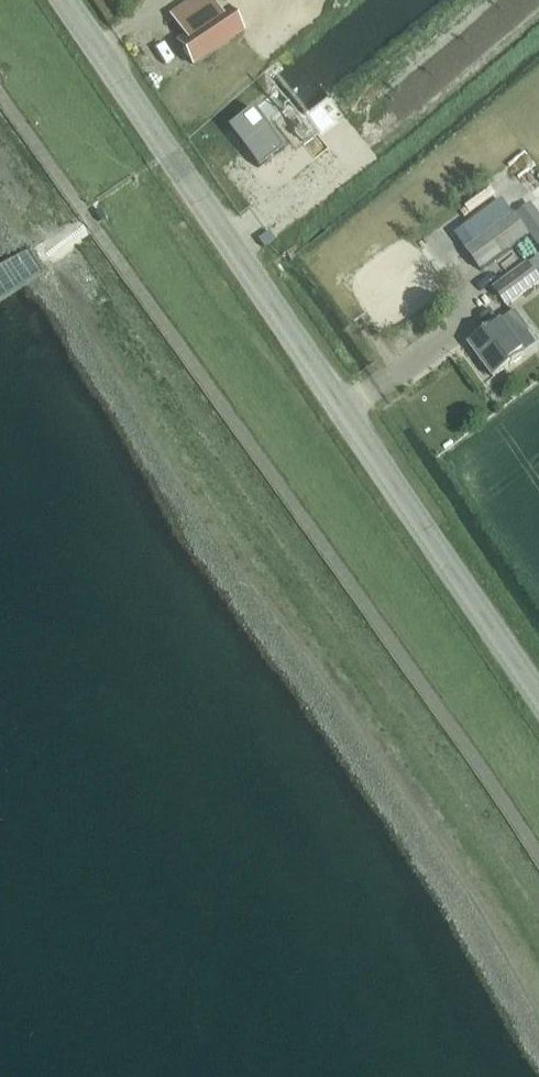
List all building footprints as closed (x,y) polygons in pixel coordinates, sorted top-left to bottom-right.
[(171,71),(211,40),(209,38),(234,19),(221,2),(197,20),(182,1),(148,28),(162,46),(156,51),(171,71)] [(234,155),(249,175),(258,169),(258,170),(283,151),(252,112),(228,131),(242,149),(234,155)] [(90,204),(95,211),(101,206),(96,199),(90,204)] [(517,215),(538,246),(538,223),(527,207),(517,215)] [(513,218),(466,252),(481,273),(528,238),(513,218)] [(493,291),(506,308),(538,283),(538,279),(528,264),(493,291)] [(500,323),(469,346),(493,379),(525,356),(500,323)]
